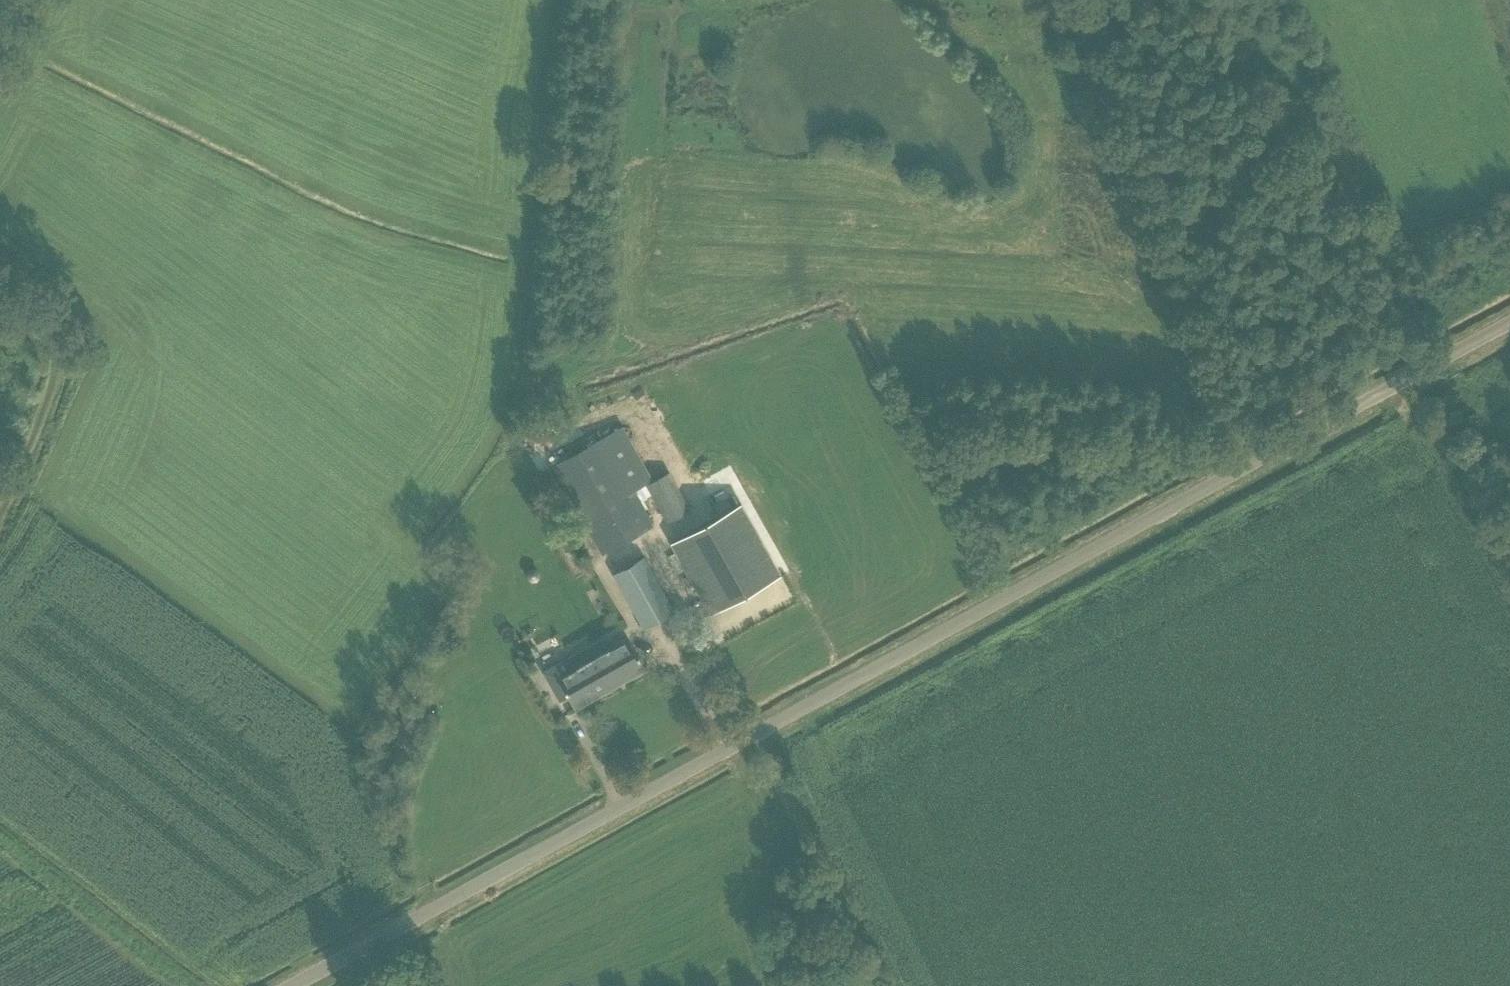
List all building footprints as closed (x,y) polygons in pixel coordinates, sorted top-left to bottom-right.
[(623,427),(553,467),(603,555),(654,526),(634,490),(652,480),(623,427)] [(648,485),(669,523),(690,511),(669,474),(648,485)] [(740,503),(673,541),(713,613),(780,575),(740,503)] [(644,558),(613,575),(643,628),(674,611),(644,558)] [(626,638),(574,667),(558,676),(566,690),(564,691),(566,695),(568,694),(575,707),(644,669),(638,659),(640,658),(638,655),(636,656),(626,638)]
